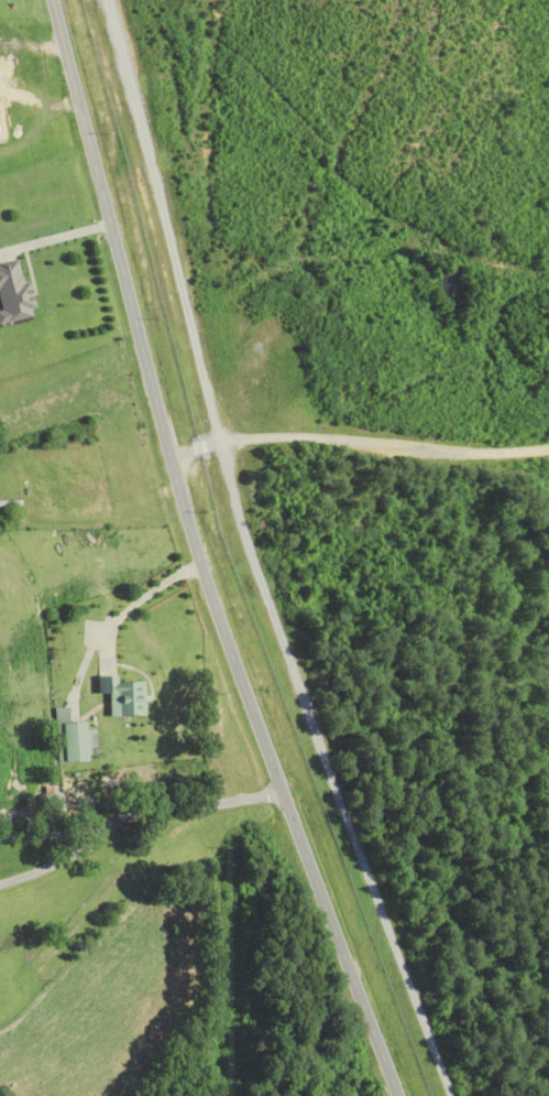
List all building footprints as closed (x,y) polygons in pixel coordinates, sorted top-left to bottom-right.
[(0,309),(0,324),(33,317),(22,260),(0,265),(0,309)] [(143,681),(115,681),(115,675),(97,675),(97,693),(108,693),(108,715),(143,715),(143,681)] [(85,761),(85,722),(58,722),(58,761),(85,761)]
